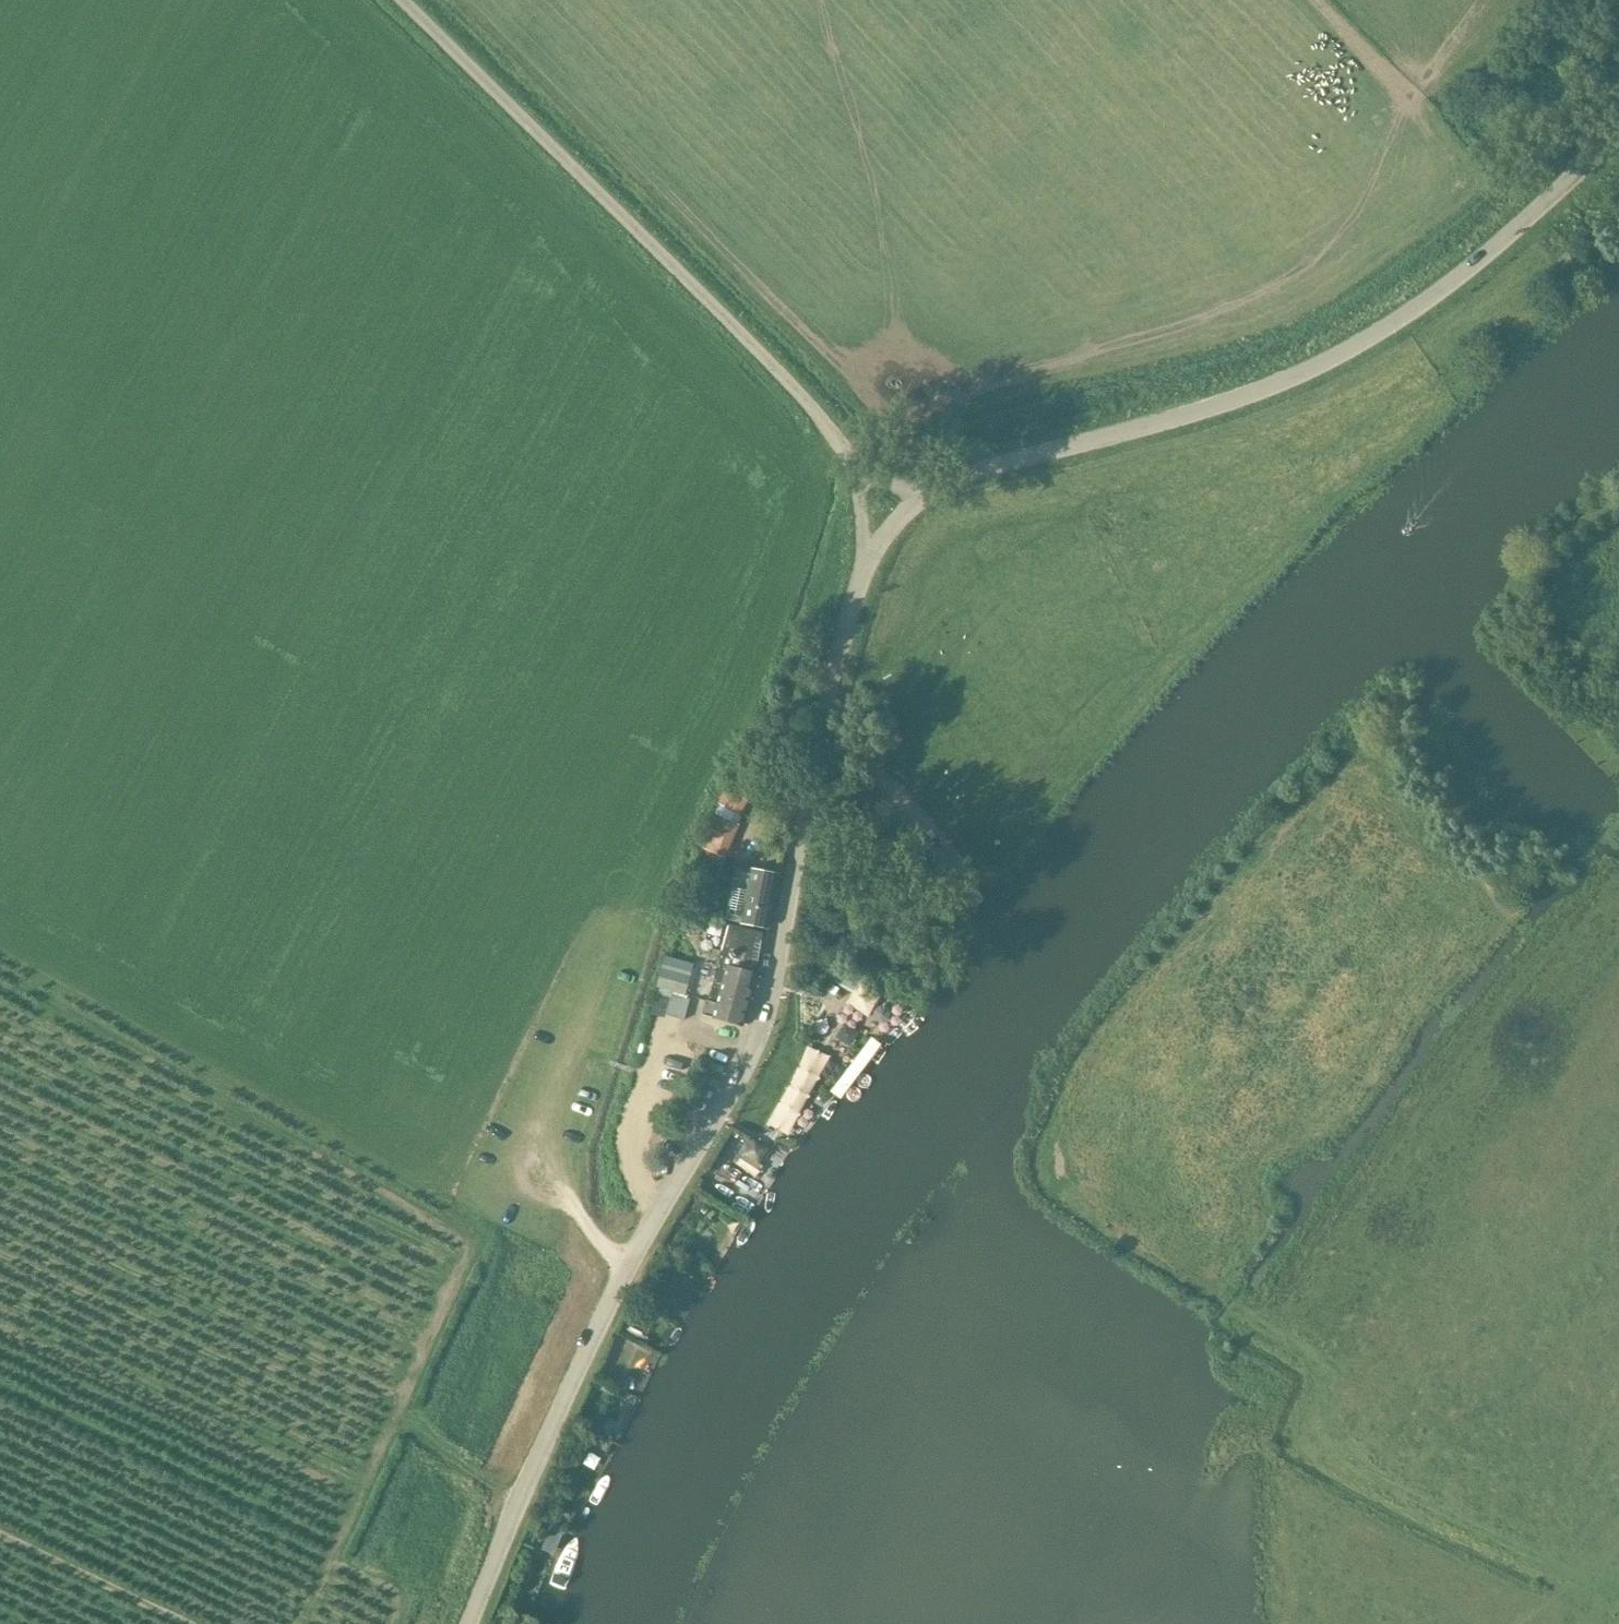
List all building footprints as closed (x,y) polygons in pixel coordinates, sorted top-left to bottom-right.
[(743,775),(724,805),(742,816),(761,786),(743,775)] [(744,925),(769,929),(780,874),(755,870),(755,869),(736,865),(732,887),(729,904),(726,920),(745,924),(744,925)] [(758,931),(731,924),(712,919),(704,947),(724,952),(715,981),(710,1001),(707,1000),(703,1013),(716,1017),(715,1019),(744,1027),(758,973),(752,972),(758,931)] [(657,1010),(688,1017),(699,961),(669,954),(657,1010)] [(807,1043),(770,1122),(794,1133),(831,1054),(807,1043)] [(565,1531),(573,1513),(559,1506),(550,1525),(565,1531)]
